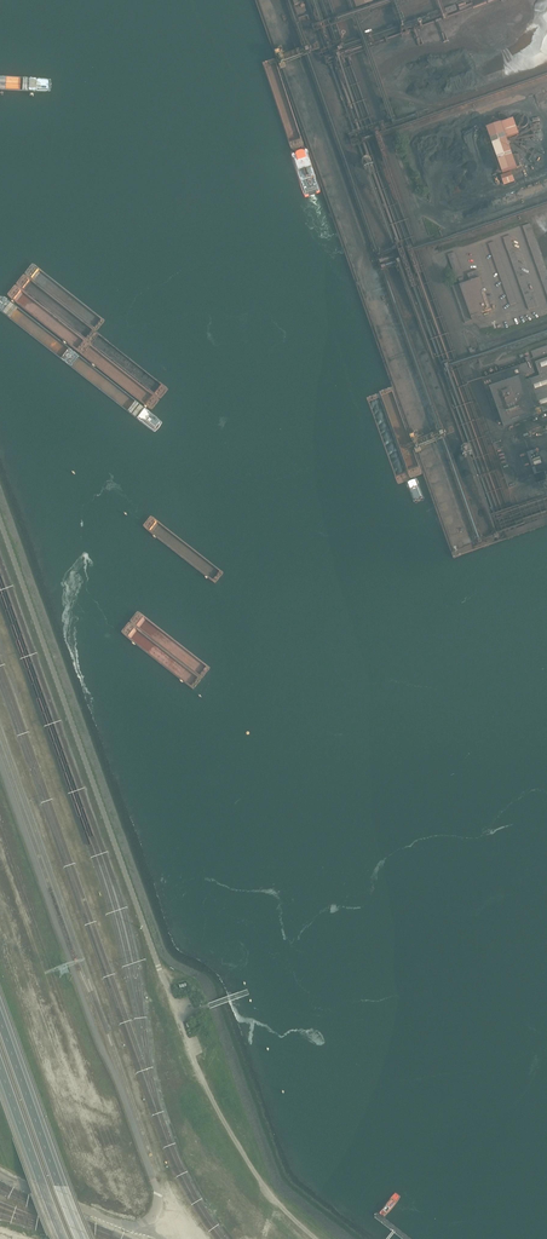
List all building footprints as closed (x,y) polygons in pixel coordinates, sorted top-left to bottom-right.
[(296,11),(300,9),(297,0),(292,0),(296,11)] [(373,2),(373,0),(352,0),(356,8),(373,2)] [(455,5),(445,9),(447,14),(457,10),(455,5)] [(502,124),(487,129),(503,174),(518,169),(502,124)] [(523,226),(546,296),(546,273),(530,223),(523,226)] [(510,235),(503,238),(528,309),(536,307),(524,275),(523,275),(510,239),(511,239),(510,235)] [(494,242),(488,244),(510,306),(516,303),(494,242)] [(463,278),(464,278),(455,252),(448,255),(457,280),(458,279),(460,283),(452,286),(465,323),(483,316),(482,313),(491,310),(478,270),(467,274),(469,281),(464,282),(463,278)] [(482,379),(484,385),(488,395),(492,394),(504,426),(537,414),(536,412),(542,409),(543,412),(546,411),(546,346),(531,352),(540,377),(525,382),(524,377),(535,373),(529,357),(525,358),(527,363),(496,374),(493,375),(482,379)]
